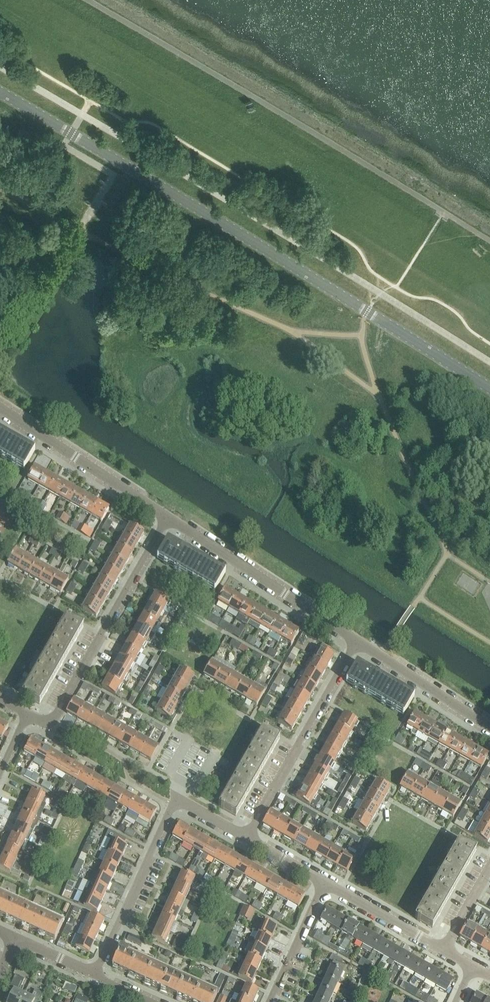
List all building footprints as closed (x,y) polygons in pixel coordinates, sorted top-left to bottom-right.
[(17,441),(17,442),(0,432),(0,455),(24,469),(26,466),(27,466),(28,464),(34,452),(22,445),(23,444),(17,441)] [(39,487),(46,474),(35,468),(28,481),(39,487)] [(49,493),(57,480),(46,474),(39,487),(49,493)] [(59,498),(67,485),(57,480),(49,493),(59,498)] [(70,504),(77,491),(67,485),(59,498),(70,504)] [(31,498),(25,495),(26,494),(21,491),(18,498),(23,499),(28,502),(31,498)] [(81,510),(88,497),(77,491),(70,504),(81,510)] [(91,516),(98,503),(88,497),(81,510),(91,516)] [(39,510),(43,503),(37,500),(33,506),(39,510)] [(101,522),(109,509),(98,503),(91,516),(101,522)] [(61,522),(65,515),(60,512),(56,519),(61,522)] [(66,525),(70,518),(65,515),(61,522),(66,525)] [(110,528),(113,524),(107,520),(104,525),(110,528)] [(144,534),(124,522),(120,529),(127,532),(125,537),(138,544),(144,534)] [(81,534),(85,527),(80,524),(76,531),(81,534)] [(87,537),(91,530),(85,527),(81,534),(87,537)] [(132,554),(138,544),(125,537),(119,547),(132,554)] [(225,573),(167,541),(160,554),(159,553),(158,555),(159,556),(157,559),(214,591),(216,588),(217,588),(219,586),(218,586),(225,573)] [(95,554),(98,549),(92,546),(90,551),(95,554)] [(126,565),(132,554),(119,547),(113,557),(126,565)] [(54,557),(57,551),(52,549),(49,554),(54,557)] [(18,571),(26,557),(15,551),(8,565),(18,571)] [(28,577),(36,563),(26,557),(18,571),(28,577)] [(120,575),(126,565),(113,557),(106,568),(120,575)] [(75,569),(78,563),(73,560),(70,566),(75,569)] [(39,583),(47,569),(36,563),(28,577),(39,583)] [(84,575),(86,570),(81,566),(78,571),(84,575)] [(114,585),(120,575),(106,568),(101,578),(114,585)] [(49,589),(57,575),(47,569),(39,583),(49,589)] [(60,595),(68,581),(57,575),(49,589),(60,595)] [(108,596),(114,585),(101,578),(95,588),(108,596)] [(74,591),(77,586),(71,583),(69,588),(74,591)] [(102,606),(108,596),(95,588),(89,599),(102,606)] [(228,609),(235,596),(225,590),(217,603),(228,609)] [(164,612),(170,602),(155,594),(149,604),(164,612)] [(239,615),(246,602),(235,596),(228,609),(239,615)] [(96,618),(102,606),(89,599),(83,610),(96,618)] [(246,625),(256,608),(246,602),(239,615),(244,618),(242,623),(246,625)] [(158,623),(164,612),(149,604),(144,615),(158,623)] [(259,627),(266,614),(256,608),(246,625),(247,626),(249,621),(259,627)] [(270,633),(277,620),(266,614),(259,627),(270,633)] [(152,633),(158,623),(144,615),(138,625),(152,633)] [(39,705),(83,628),(71,621),(71,620),(69,618),(68,619),(66,618),(57,633),(47,651),(37,669),(32,677),(22,695),(24,697),(26,699),(27,698),(39,705)] [(280,639),(287,626),(277,620),(270,633),(280,639)] [(145,644),(152,633),(138,625),(131,636),(145,644)] [(291,645),(298,632),(287,626),(280,639),(291,645)] [(140,654),(145,644),(131,636),(125,647),(143,657),(143,656),(140,654)] [(234,648),(237,642),(229,637),(226,642),(230,644),(230,645),(234,648)] [(303,646),(305,641),(306,641),(300,638),(297,642),(303,646)] [(143,657),(125,647),(120,657),(133,665),(134,664),(137,666),(143,657)] [(327,668),(333,657),(320,649),(314,660),(327,668)] [(159,658),(161,653),(155,650),(154,652),(156,654),(152,661),(156,663),(159,658)] [(127,675),(133,665),(120,657),(113,668),(127,675)] [(321,678),(327,668),(314,660),(308,670),(321,678)] [(214,683),(222,669),(211,663),(203,676),(214,683)] [(413,698),(356,664),(349,677),(348,676),(347,678),(348,678),(346,682),(403,715),(405,712),(406,712),(407,710),(406,710),(413,698)] [(121,686),(127,675),(113,668),(108,678),(121,686)] [(225,689),(232,675),(222,669),(214,683),(225,689)] [(159,678),(162,673),(157,670),(154,675),(159,678)] [(194,677),(182,671),(180,670),(174,680),(188,688),(194,677)] [(315,689),(321,678),(308,670),(302,681),(315,689)] [(235,694),(243,681),(232,675),(225,689),(235,694)] [(115,696),(121,686),(108,678),(101,689),(115,696)] [(279,687),(282,683),(276,679),(273,684),(279,687)] [(182,698),(188,688),(174,680),(168,690),(182,698)] [(245,700),(253,687),(243,681),(235,694),(245,700)] [(309,699),(315,689),(302,681),(296,691),(309,699)] [(256,706),(267,687),(262,684),(259,690),(253,687),(245,700),(256,706)] [(163,687),(153,706),(158,708),(168,689),(163,687)] [(175,709),(182,698),(168,690),(161,701),(175,709)] [(147,701),(150,694),(145,691),(141,698),(147,701)] [(290,702),(303,710),(309,699),(296,691),(290,702)] [(132,705),(138,695),(133,692),(130,696),(131,697),(128,703),(132,705)] [(350,710),(355,699),(339,692),(334,703),(350,710)] [(77,720),(85,707),(74,700),(66,714),(77,720)] [(169,720),(175,709),(161,701),(155,712),(169,720)] [(284,712),(297,720),(303,710),(290,702),(284,712)] [(353,714),(379,727),(385,717),(359,703),(353,714)] [(87,726),(95,712),(85,707),(77,720),(87,726)] [(97,732),(105,718),(95,712),(87,726),(97,732)] [(147,718),(137,712),(135,717),(145,722),(147,718)] [(291,731),(297,720),(284,712),(278,723),(291,731)] [(351,733),(357,722),(344,714),(338,725),(351,733)] [(415,737),(425,720),(414,714),(406,729),(411,732),(410,734),(415,737)] [(108,738),(116,724),(105,718),(97,732),(108,738)] [(428,739),(435,726),(425,720),(415,737),(416,737),(418,733),(428,739)] [(118,744),(126,730),(116,724),(108,738),(118,744)] [(168,730),(157,724),(155,728),(166,734),(168,730)] [(345,743),(351,733),(338,725),(332,736),(345,743)] [(438,745),(446,732),(435,726),(428,739),(438,745)] [(129,750),(136,736),(126,730),(118,744),(129,750)] [(235,817),(279,739),(267,732),(265,730),(264,731),(262,730),(218,807),(220,809),(223,810),(235,817)] [(449,751),(457,738),(446,732),(438,745),(449,751)] [(405,740),(402,738),(403,736),(399,734),(394,742),(401,746),(405,740)] [(139,756),(147,742),(136,736),(129,750),(139,756)] [(339,754),(345,744),(345,743),(332,736),(326,746),(339,754)] [(459,757),(467,744),(457,738),(449,751),(459,757)] [(34,758),(41,746),(30,740),(23,752),(34,758)] [(149,762),(157,748),(147,742),(139,756),(149,762)] [(470,763),(477,749),(467,744),(459,757),(470,763)] [(44,764),(51,752),(41,746),(34,758),(44,764)] [(333,764),(339,754),(326,746),(320,756),(333,764)] [(480,769),(488,756),(477,749),(470,763),(480,769)] [(55,770),(62,758),(51,752),(44,764),(55,770)] [(358,765),(364,754),(360,752),(354,762),(358,765)] [(327,775),(333,764),(320,756),(314,767),(327,775)] [(65,776),(73,764),(62,758),(55,770),(65,776)] [(424,771),(427,765),(422,763),(419,768),(424,771)] [(73,787),(83,770),(73,764),(65,776),(66,776),(63,781),(73,787)] [(321,785),(327,775),(314,767),(308,777),(321,785)] [(460,780),(464,773),(455,769),(452,775),(460,780)] [(86,788),(93,776),(83,770),(73,787),(74,787),(76,783),(86,788)] [(467,784),(471,777),(464,773),(460,780),(467,784)] [(410,795),(418,781),(407,775),(400,789),(410,795)] [(445,783),(448,777),(444,775),(440,780),(445,783)] [(97,794),(104,782),(93,776),(86,788),(97,794)] [(315,796),(321,785),(308,777),(302,788),(315,796)] [(421,801),(428,787),(418,781),(410,795),(421,801)] [(107,800),(114,788),(104,782),(97,794),(107,800)] [(356,790),(358,785),(353,782),(350,787),(356,790)] [(384,799),(389,790),(376,782),(370,792),(384,799)] [(466,795),(469,789),(464,786),(461,792),(466,795)] [(431,806),(439,793),(428,787),(421,801),(431,806)] [(117,806),(124,794),(114,788),(107,800),(117,806)] [(309,806),(315,796),(302,788),(296,799),(309,806)] [(66,801),(69,795),(60,789),(56,795),(66,801)] [(326,794),(332,797),(335,792),(328,789),(326,794)] [(42,803),(45,796),(32,790),(26,802),(44,810),(46,805),(42,803)] [(378,810),(384,799),(370,792),(364,802),(378,810)] [(442,812),(449,799),(439,793),(431,806),(442,812)] [(128,812),(135,800),(124,794),(117,806),(128,812)] [(453,818),(460,805),(449,799),(442,812),(453,818)] [(138,818),(145,805),(135,800),(128,812),(125,817),(136,823),(138,818)] [(39,820),(44,810),(26,802),(21,813),(35,819),(35,818),(39,820)] [(344,811),(347,806),(341,802),(338,807),(344,811)] [(372,821),(378,810),(364,802),(358,814),(372,821)] [(149,824),(156,812),(145,805),(138,818),(149,824)] [(97,818),(102,810),(98,808),(96,810),(90,807),(87,813),(97,818)] [(273,832),(280,818),(270,812),(262,826),(273,832)] [(32,825),(35,819),(21,813),(17,823),(33,831),(34,829),(32,825)] [(315,819),(318,815),(313,813),(311,817),(309,820),(312,822),(314,819),(315,819)] [(463,821),(466,817),(460,813),(457,818),(463,821)] [(365,832),(372,821),(358,814),(352,824),(365,832)] [(485,815),(479,826),(489,832),(489,818),(485,815)] [(284,838),(291,824),(280,818),(273,832),(284,838)] [(28,842),(33,831),(17,823),(12,834),(28,842)] [(182,843),(189,830),(178,824),(171,837),(182,843)] [(294,844),(302,830),(291,824),(284,838),(294,844)] [(489,838),(489,832),(479,826),(473,836),(487,844),(489,838)] [(192,849),(199,836),(189,830),(182,843),(192,849)] [(304,850),(312,836),(302,830),(294,844),(304,850)] [(23,852),(28,842),(12,834),(7,845),(24,853),(23,852)] [(127,847),(123,845),(126,839),(113,834),(110,840),(113,841),(108,852),(106,851),(105,851),(122,858),(127,847)] [(44,848),(49,838),(43,835),(38,845),(44,848)] [(203,855),(210,842),(199,836),(192,849),(203,855)] [(315,856),(322,842),(312,836),(304,850),(315,856)] [(364,842),(354,836),(352,840),(362,846),(364,842)] [(88,856),(93,845),(86,842),(81,853),(88,856)] [(213,861),(220,848),(210,842),(203,855),(201,859),(205,862),(208,857),(213,861)] [(325,862),(333,848),(322,842),(315,856),(325,862)] [(432,929),(476,852),(464,845),(464,844),(462,843),(461,843),(459,842),(415,919),(417,920),(417,921),(420,923),(420,922),(432,929)] [(19,864),(24,853),(7,845),(2,856),(19,864)] [(39,859),(44,849),(37,847),(33,857),(39,859)] [(222,869),(231,854),(220,848),(213,861),(214,861),(213,864),(222,869)] [(336,868),(343,854),(333,848),(325,862),(336,868)] [(116,869),(122,858),(105,851),(101,862),(103,863),(116,869)] [(234,873),(241,860),(231,854),(222,869),(227,872),(228,869),(234,873)] [(346,874),(354,860),(343,854),(336,868),(346,874)] [(19,864),(2,856),(0,860),(0,869),(19,878),(21,873),(18,872),(21,865),(19,864)] [(245,878),(252,866),(241,860),(234,873),(245,878)] [(33,870),(36,866),(27,861),(24,866),(33,870)] [(111,880),(116,869),(103,863),(98,874),(111,880)] [(79,874),(82,867),(76,864),(71,874),(83,880),(85,876),(79,874)] [(255,884),(262,872),(252,866),(245,878),(255,884)] [(202,878),(205,872),(196,867),(193,873),(202,878)] [(193,890),(198,880),(194,877),(181,872),(176,883),(190,890),(190,889),(193,890)] [(266,890),(273,878),(262,872),(255,884),(266,890)] [(111,880),(98,874),(95,873),(90,884),(106,891),(111,880)] [(276,896),(283,884),(273,878),(266,890),(276,896)] [(227,886),(221,882),(217,879),(214,885),(224,891),(224,890),(224,891),(227,886)] [(185,901),(190,890),(176,883),(171,894),(185,901)] [(101,902),(106,891),(90,884),(87,890),(86,889),(84,893),(83,894),(101,902)] [(286,902),(294,890),(283,884),(276,896),(286,902)] [(297,908),(304,896),(294,890),(286,902),(297,908)] [(96,913),(101,902),(83,894),(78,905),(96,913)] [(180,912),(185,901),(171,894),(166,905),(180,912)] [(14,901),(0,895),(0,916),(54,941),(62,923),(14,901)] [(175,922),(180,912),(166,905),(161,916),(175,922)] [(251,922),(255,912),(256,911),(244,906),(239,917),(251,922)] [(330,927),(337,915),(326,909),(320,920),(318,919),(315,927),(319,929),(322,923),(330,927)] [(99,933),(105,920),(90,914),(85,926),(99,933)] [(290,919),(283,915),(282,916),(280,915),(276,921),(281,923),(282,920),(289,924),(291,920),(289,919),(290,919)] [(341,933),(347,921),(337,915),(330,927),(341,933)] [(170,933),(175,923),(175,922),(161,916),(156,927),(170,933)] [(194,931),(199,919),(193,917),(187,928),(189,929),(194,931)] [(350,942),(358,927),(347,921),(341,933),(348,937),(346,940),(350,942)] [(271,940),(276,928),(263,922),(257,934),(271,940)] [(470,944),(477,930),(467,924),(459,938),(470,944)] [(94,943),(99,933),(85,926),(80,937),(94,943)] [(165,944),(170,933),(156,927),(151,938),(165,944)] [(362,945),(368,933),(358,927),(350,942),(350,941),(354,944),(356,942),(362,945)] [(189,941),(194,931),(189,929),(186,935),(185,934),(183,939),(189,941)] [(481,950),(488,936),(477,930),(470,944),(481,950)] [(325,937),(322,935),(323,933),(319,931),(317,933),(317,932),(313,939),(321,944),(325,937)] [(372,951),(379,939),(368,933),(362,945),(372,951)] [(266,951),(271,940),(257,934),(252,945),(266,951)] [(488,936),(481,950),(489,955),(489,937),(488,936)] [(89,954),(94,943),(80,937),(75,948),(89,954)] [(334,946),(329,943),(331,940),(325,937),(321,944),(332,950),(334,946)] [(382,957),(389,945),(379,939),(372,951),(382,957)] [(261,962),(266,951),(252,945),(247,956),(261,962)] [(393,963),(400,951),(389,945),(382,957),(393,963)] [(342,956),(346,949),(341,946),(339,949),(334,946),(332,950),(342,956)] [(168,972),(128,953),(129,951),(120,947),(117,952),(118,952),(112,967),(187,1001),(213,1001),(216,994),(168,972)] [(348,959),(351,952),(346,949),(342,956),(348,959)] [(403,969),(410,957),(400,951),(393,963),(403,969)] [(342,972),(344,967),(340,965),(343,960),(332,954),(329,960),(334,962),(332,967),(330,967),(325,977),(337,983),(342,972)] [(222,970),(227,959),(221,956),(216,967),(222,970)] [(256,973),(261,962),(247,956),(245,962),(242,961),(240,965),(256,973)] [(414,974),(420,963),(410,957),(403,969),(414,974)] [(363,968),(367,961),(362,958),(358,965),(363,968)] [(368,971),(372,964),(367,961),(363,968),(368,971)] [(424,981),(431,969),(420,963),(414,974),(424,981)] [(251,984),(256,973),(240,965),(238,969),(235,976),(251,984)] [(435,986),(441,975),(431,969),(424,981),(435,986)] [(384,979),(388,973),(382,970),(379,977),(384,979)] [(389,982),(393,976),(388,973),(384,979),(389,982)] [(445,992),(452,981),(441,975),(435,986),(445,992)] [(5,997),(9,999),(8,1001),(20,1001),(23,995),(21,994),(24,987),(21,986),(24,980),(15,976),(5,997)] [(332,994),(337,983),(325,977),(320,988),(332,994)] [(405,991),(409,985),(403,982),(400,988),(405,991)] [(356,991),(358,986),(352,983),(349,988),(356,991)] [(415,990),(413,989),(414,988),(409,985),(405,991),(413,995),(415,990)] [(258,992),(245,986),(240,997),(251,1001),(253,1001),(258,992)] [(332,994),(320,988),(315,1000),(320,1001),(329,1001),(332,994)] [(353,997),(356,991),(349,988),(347,994),(353,997)] [(43,994),(34,990),(31,998),(23,995),(20,1001),(39,1001),(43,994)] [(89,997),(78,994),(76,1001),(88,1001),(89,997)] [(430,997),(424,994),(420,1000),(423,1001),(427,1001),(430,997)]
